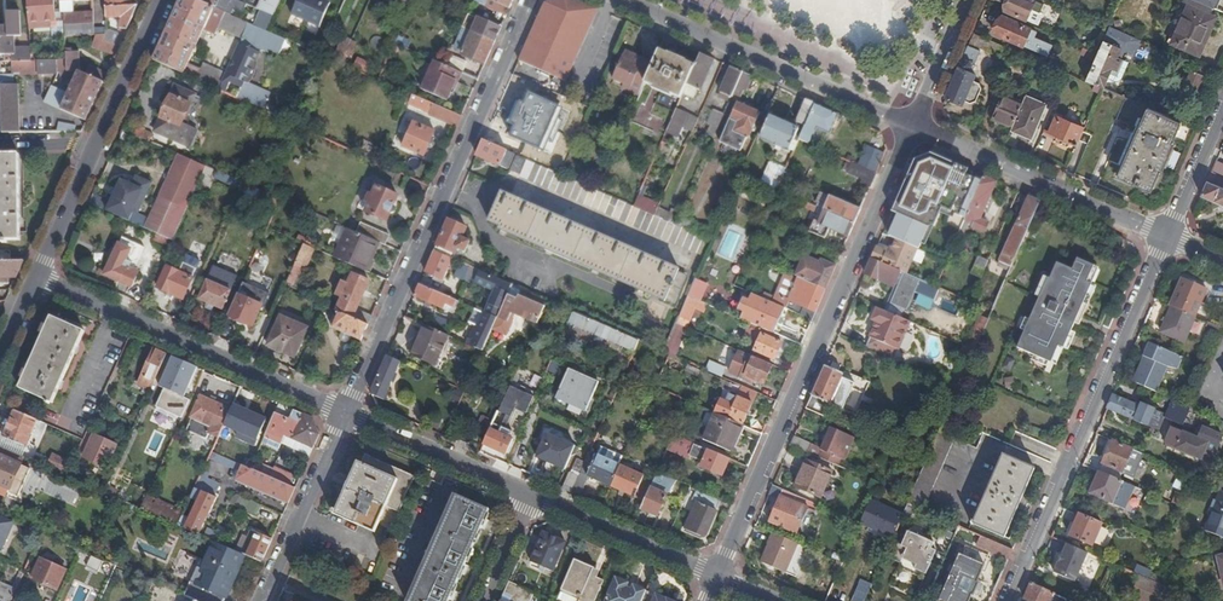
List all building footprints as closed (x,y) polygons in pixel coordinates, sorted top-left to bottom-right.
[(56,0),(28,0),(30,31),(53,30),(53,23),(58,22),(57,18),(56,2),(56,0)] [(245,38),(251,24),(204,4),(195,0),(182,0),(170,27),(155,60),(185,75),(204,29),(218,36),(221,29),(244,39),(245,38)] [(281,0),(272,0),(266,13),(274,17),(281,0)] [(334,0),(298,0),(293,17),(326,27),(334,0)] [(475,1),(508,15),(511,8),(515,0),(476,0),(475,1)] [(599,10),(577,0),(548,0),(546,1),(530,37),(520,60),(567,81),(599,10)] [(1045,5),(1033,0),(1010,0),(1005,11),(1036,25),(1045,5)] [(1214,9),(1218,0),(1193,0),(1214,9)] [(79,3),(89,3),(89,11),(97,11),(96,2),(77,2),(78,11),(80,11),(79,3)] [(1183,49),(1198,56),(1199,54),(1201,54),(1204,48),(1202,46),(1210,28),(1212,27),(1215,22),(1214,20),(1215,17),(1188,6),(1173,41),(1184,46),(1183,49)] [(139,7),(107,8),(107,19),(124,18),(121,29),(128,31),(139,7)] [(266,13),(262,11),(259,19),(271,24),(274,17),(266,13)] [(60,17),(57,18),(58,22),(65,22),(66,29),(89,27),(88,20),(88,14),(60,15),(60,17)] [(1036,37),(1038,32),(1003,17),(995,34),(1049,57),(1054,45),(1036,37)] [(96,36),(95,27),(95,19),(88,20),(89,27),(66,29),(66,38),(96,36)] [(495,44),(501,30),(479,20),(474,34),(495,44)] [(0,21),(0,30),(1,63),(14,62),(32,62),(31,49),(15,50),(14,37),(13,37),(6,38),(6,34),(13,34),(13,21),(0,21)] [(254,47),(260,50),(268,32),(267,32),(263,29),(251,24),(245,38),(254,47)] [(107,31),(107,27),(95,27),(96,36),(97,36),(106,36),(107,31)] [(1125,52),(1131,37),(1110,28),(1098,55),(1087,81),(1103,89),(1105,89),(1109,80),(1116,83),(1122,81),(1130,64),(1118,59),(1121,51),(1125,52)] [(125,37),(107,31),(106,36),(105,41),(120,47),(125,37)] [(488,58),(495,44),(474,34),(465,31),(462,39),(470,43),(464,55),(486,64),(488,58)] [(281,55),(288,41),(268,32),(260,50),(267,53),(281,55)] [(961,66),(947,98),(963,106),(964,102),(970,104),(977,102),(982,88),(980,84),(973,81),(976,75),(970,73),(974,63),(976,64),(981,51),(974,48),(975,46),(999,57),(1003,47),(975,34),(961,66)] [(116,57),(120,47),(105,41),(106,36),(97,36),(93,48),(116,57)] [(340,50),(351,54),(355,41),(344,37),(340,50)] [(409,42),(398,37),(395,44),(400,46),(406,49),(409,42)] [(198,81),(265,111),(272,94),(248,84),(261,54),(244,47),(240,48),(228,75),(205,64),(198,81)] [(649,77),(685,93),(697,66),(661,50),(653,68),(649,77)] [(69,72),(80,71),(81,71),(80,53),(68,54),(68,60),(69,68),(69,72)] [(642,93),(649,77),(653,68),(644,64),(646,61),(642,59),(641,60),(626,53),(613,80),(642,93)] [(701,91),(715,60),(702,54),(697,66),(685,93),(684,95),(695,100),(699,90),(701,91)] [(461,72),(465,74),(469,64),(448,55),(444,65),(461,72)] [(32,62),(14,62),(14,72),(22,71),(22,74),(58,73),(58,61),(32,62)] [(461,72),(444,65),(435,61),(422,91),(447,102),(461,72)] [(104,83),(108,75),(90,66),(86,75),(104,83)] [(96,103),(104,83),(86,75),(80,73),(80,71),(69,72),(69,68),(61,68),(62,79),(76,81),(70,94),(53,87),(46,104),(87,122),(96,103)] [(733,98),(737,87),(744,72),(733,68),(722,93),(733,98)] [(1181,86),(1199,94),(1206,78),(1188,70),(1181,86)] [(746,91),(753,76),(744,72),(737,87),(746,91)] [(19,86),(2,86),(4,121),(4,133),(21,133),(19,86)] [(188,113),(196,96),(176,87),(156,132),(190,147),(198,131),(186,126),(190,118),(188,113)] [(440,118),(458,126),(462,117),(407,93),(404,99),(411,102),(410,105),(427,112),(428,111),(440,117),(440,118)] [(994,119),(1013,128),(1024,104),(1005,95),(994,119)] [(1013,128),(1012,130),(1032,139),(1046,106),(1027,97),(1024,104),(1013,128)] [(536,121),(541,110),(519,100),(506,128),(524,136),(532,119),(536,121)] [(800,140),(816,104),(808,100),(795,128),(771,118),(762,137),(778,145),(777,147),(782,150),(783,147),(788,149),(782,163),(788,166),(800,140)] [(750,140),(761,114),(738,104),(721,144),(741,153),(748,139),(750,140)] [(841,121),(843,116),(816,104),(800,140),(811,145),(818,129),(831,135),(838,119),(841,121)] [(1173,141),(1181,123),(1148,108),(1118,177),(1152,191),(1160,173),(1162,173),(1175,142),(1173,141)] [(678,109),(668,132),(678,137),(688,114),(678,109)] [(715,137),(725,115),(715,110),(709,124),(711,125),(708,134),(715,137)] [(1071,143),(1078,146),(1085,130),(1057,117),(1049,134),(1057,137),(1054,143),(1068,149),(1071,143)] [(147,130),(128,122),(123,131),(151,144),(154,137),(146,133),(147,130)] [(425,157),(436,133),(414,123),(403,148),(425,157)] [(79,132),(79,126),(60,124),(58,132),(79,132)] [(508,137),(490,129),(484,141),(503,150),(508,137)] [(569,160),(579,136),(570,132),(560,156),(569,160)] [(503,150),(484,141),(478,156),(509,170),(515,155),(503,150)] [(880,166),(886,154),(868,146),(859,166),(877,174),(880,166)] [(19,155),(0,155),(0,242),(5,241),(6,244),(10,244),(10,241),(20,241),(19,155)] [(207,168),(179,156),(146,230),(157,235),(169,240),(174,242),(207,168)] [(527,160),(518,156),(512,170),(521,174),(527,160)] [(705,257),(712,241),(693,232),(676,225),(655,216),(635,207),(598,191),(562,175),(558,174),(528,161),(522,176),(705,257)] [(859,166),(847,161),(844,170),(848,172),(847,173),(872,184),(877,174),(859,166)] [(1214,169),(1222,173),(1222,164),(1217,161),(1214,169)] [(785,172),(787,169),(772,163),(761,187),(776,193),(778,189),(785,172)] [(973,204),(985,177),(967,169),(962,180),(936,168),(926,190),(943,198),(946,192),(960,198),(961,200),(965,202),(968,201),(973,204)] [(789,174),(785,172),(778,189),(781,191),(784,192),(788,184),(785,182),(789,174)] [(244,184),(219,173),(216,179),(241,190),(244,184)] [(1222,206),(1222,189),(1212,184),(1216,175),(1212,173),(1202,196),(1222,206)] [(1002,189),(1003,186),(985,177),(973,204),(966,221),(974,225),(973,228),(985,233),(989,223),(982,220),(996,187),(1002,189)] [(112,204),(94,196),(90,204),(145,229),(149,220),(139,216),(153,185),(137,178),(133,187),(122,182),(112,204)] [(388,222),(399,197),(375,187),(364,212),(388,222)] [(778,189),(776,193),(763,223),(767,224),(781,191),(778,189)] [(503,194),(490,222),(676,303),(687,279),(679,275),(680,271),(503,194)] [(855,224),(861,210),(825,194),(819,208),(820,208),(825,210),(855,224)] [(655,216),(660,205),(640,196),(635,207),(655,216)] [(1004,287),(1041,202),(1029,197),(1000,263),(1005,265),(997,284),(1004,287)] [(818,213),(820,208),(819,208),(806,202),(804,207),(818,213)] [(820,223),(850,236),(855,224),(825,210),(820,223)] [(955,246),(966,221),(949,214),(945,224),(954,229),(948,242),(955,246)] [(693,232),(696,225),(680,217),(676,225),(693,232)] [(468,229),(449,221),(435,251),(454,260),(457,262),(460,256),(457,254),(459,249),(467,252),(471,243),(463,239),(468,229)] [(358,233),(378,242),(382,233),(362,225),(358,233)] [(712,241),(715,233),(696,225),(693,232),(712,241)] [(336,256),(367,270),(379,243),(378,242),(358,233),(348,229),(336,256)] [(731,259),(741,235),(729,230),(719,254),(731,259)] [(169,240),(157,235),(155,242),(164,246),(165,243),(168,244),(169,240)] [(1121,251),(1126,241),(1119,237),(1114,248),(1121,251)] [(134,272),(145,249),(123,239),(121,246),(120,245),(105,277),(133,289),(140,274),(134,272)] [(922,265),(927,253),(897,240),(892,252),(889,254),(878,249),(873,260),(906,274),(911,261),(922,265)] [(761,245),(754,242),(748,256),(755,259),(761,245)] [(11,263),(10,251),(0,252),(0,263),(11,263)] [(454,260),(435,251),(431,261),(426,272),(436,276),(434,280),(443,284),(454,260)] [(302,252),(285,290),(290,292),(296,278),(303,280),(307,270),(307,269),(312,257),(302,252)] [(800,279),(826,291),(834,272),(836,266),(822,260),(820,263),(805,257),(796,277),(800,279)] [(982,278),(989,262),(979,257),(972,274),(982,278)] [(906,274),(873,260),(866,275),(894,288),(898,279),(909,284),(911,292),(929,300),(935,287),(906,274)] [(1088,283),(1095,267),(1078,260),(1073,270),(1058,263),(1051,279),(1049,279),(1018,349),(1052,364),(1059,348),(1064,350),(1093,285),(1088,283)] [(24,262),(11,263),(0,263),(0,284),(6,284),(6,278),(17,278),(20,271),(24,262)] [(471,267),(462,263),(456,278),(464,282),(471,267)] [(1100,269),(1095,267),(1088,283),(1093,285),(1100,269)] [(185,301),(194,280),(168,268),(158,289),(185,301)] [(513,286),(481,272),(477,283),(496,292),(487,314),(498,319),(509,295),(513,286)] [(340,314),(369,326),(373,317),(358,311),(370,282),(354,275),(337,313),(340,314)] [(785,309),(812,321),(820,305),(826,291),(800,279),(799,281),(786,275),(774,304),(785,309)] [(1171,306),(1196,317),(1208,290),(1183,279),(1171,306)] [(702,283),(696,280),(689,297),(697,301),(701,302),(706,292),(699,289),(702,283)] [(223,311),(232,292),(208,282),(200,301),(223,311)] [(708,285),(702,283),(699,289),(706,292),(708,285)] [(456,300),(421,284),(415,297),(445,310),(446,308),(457,312),(461,302),(456,300)] [(509,295),(498,319),(493,329),(508,336),(513,323),(510,321),(513,313),(539,324),(549,302),(533,294),(530,300),(521,296),(519,300),(509,295)] [(239,295),(229,316),(255,327),(265,303),(256,299),(255,303),(239,295)] [(774,334),(785,309),(774,304),(752,295),(750,302),(744,299),(738,311),(744,314),(741,320),(753,325),(774,334)] [(677,324),(686,328),(697,301),(689,297),(677,324)] [(1171,306),(1169,305),(1162,321),(1166,322),(1161,332),(1185,343),(1197,317),(1196,317),(1171,306)] [(911,324),(878,309),(873,322),(877,324),(870,339),(872,340),(868,348),(883,354),(896,360),(911,324)] [(574,312),(570,323),(635,352),(640,341),(574,312)] [(487,314),(486,313),(474,341),(471,339),(468,345),(483,352),(493,329),(498,319),(487,314)] [(333,329),(362,342),(369,326),(340,314),(333,329)] [(53,405),(85,333),(52,318),(20,390),(53,405)] [(296,359),(309,330),(282,318),(269,348),(296,359)] [(976,352),(989,321),(982,318),(968,348),(976,352)] [(1220,334),(1222,328),(1209,322),(1206,328),(1220,334)] [(677,324),(665,352),(675,356),(687,328),(686,328),(677,324)] [(449,337),(423,325),(420,334),(422,336),(413,356),(436,366),(449,337)] [(779,343),(782,337),(774,334),(753,325),(746,340),(758,345),(755,351),(775,360),(782,345),(779,343)] [(1150,343),(1133,381),(1157,392),(1168,367),(1179,369),(1184,358),(1150,343)] [(1059,348),(1052,364),(1057,367),(1064,350),(1059,348)] [(151,392),(167,356),(155,350),(143,378),(144,378),(140,387),(151,392)] [(765,385),(773,366),(739,351),(730,374),(753,384),(754,380),(759,383),(765,385)] [(401,363),(388,357),(373,391),(373,394),(385,399),(401,363)] [(185,399),(199,370),(192,367),(173,358),(160,388),(170,392),(167,398),(173,401),(175,395),(185,399)] [(299,373),(306,376),(312,362),(305,359),(299,373)] [(708,371),(722,377),(725,369),(712,363),(708,371)] [(844,374),(826,367),(822,376),(807,410),(826,418),(831,404),(844,410),(856,383),(843,378),(844,374)] [(571,370),(563,387),(571,390),(566,400),(588,410),(600,383),(571,370)] [(942,399),(953,404),(960,388),(949,383),(942,399)] [(488,438),(485,445),(507,454),(513,440),(510,438),(511,436),(502,432),(501,434),(499,433),(506,416),(504,415),(516,389),(511,387),(494,424),(488,438)] [(571,390),(563,387),(556,403),(585,416),(588,410),(566,400),(571,390)] [(753,404),(758,393),(744,387),(739,397),(753,404)] [(743,425),(744,425),(753,404),(739,397),(733,394),(729,403),(723,400),(717,413),(743,425)] [(1114,396),(1108,409),(1148,426),(1155,410),(1142,404),(1140,408),(1114,396)] [(226,423),(232,410),(201,397),(191,419),(192,420),(191,424),(192,427),(200,431),(203,425),(212,429),(209,436),(219,440),(226,423)] [(1184,403),(1172,399),(1165,417),(1176,422),(1184,403)] [(313,450),(320,437),(314,421),(302,415),(280,406),(266,438),(282,446),(286,438),(313,450)] [(266,421),(234,407),(232,410),(226,423),(238,428),(236,431),(245,435),(244,436),(258,442),(266,421)] [(43,437),(48,425),(16,411),(4,438),(11,441),(26,449),(27,449),(34,433),(43,437)] [(731,452),(743,425),(717,413),(713,412),(701,439),(731,452)] [(477,433),(488,438),(494,424),(483,420),(477,433)] [(1212,463),(1218,448),(1172,428),(1166,443),(1212,463)] [(809,443),(796,437),(791,446),(839,467),(842,460),(845,461),(855,438),(832,429),(823,449),(809,443)] [(107,469),(119,441),(97,431),(85,459),(107,469)] [(547,434),(539,460),(573,471),(581,444),(547,434)] [(735,474),(739,464),(675,435),(669,449),(677,452),(680,446),(694,453),(692,456),(705,462),(703,468),(723,476),(726,470),(735,474)] [(15,455),(22,458),(26,449),(11,441),(6,451),(15,455)] [(1125,474),(1135,450),(1114,441),(1104,464),(1105,465),(1125,474)] [(0,448),(0,486),(11,491),(22,466),(12,462),(15,455),(6,451),(0,448)] [(618,460),(623,463),(627,453),(623,451),(618,460)] [(591,453),(582,474),(612,487),(622,466),(591,453)] [(412,487),(417,477),(366,455),(362,465),(359,463),(337,512),(335,511),(333,515),(375,533),(386,508),(401,514),(406,500),(412,487)] [(1023,498),(1036,469),(1005,455),(976,522),(973,521),(972,524),(974,525),(975,525),(1006,538),(1019,508),(1025,510),(1027,504),(1026,503),(1027,500),(1023,498)] [(66,475),(71,464),(54,457),(49,467),(66,475)] [(289,505),(295,491),(251,471),(221,458),(218,464),(240,474),(236,482),(289,505)] [(822,498),(833,472),(808,461),(797,487),(822,498)] [(1102,473),(1122,481),(1125,474),(1105,465),(1102,473)] [(622,466),(612,487),(646,502),(652,489),(654,484),(655,481),(622,466)] [(1113,504),(1123,482),(1122,481),(1102,473),(1099,471),(1090,494),(1113,504)] [(190,521),(184,518),(180,528),(200,536),(217,499),(215,498),(221,486),(208,481),(210,475),(204,472),(192,500),(199,503),(190,521)] [(571,472),(564,489),(573,493),(581,476),(571,472)] [(675,489),(688,494),(692,487),(659,472),(655,481),(654,484),(667,490),(675,487),(675,489)] [(791,494),(774,486),(771,493),(781,498),(771,523),(797,535),(808,509),(788,500),(791,494)] [(142,511),(145,504),(108,488),(105,495),(123,503),(142,511)] [(646,502),(642,509),(659,517),(668,496),(652,489),(646,502)] [(707,535),(722,500),(699,490),(694,501),(698,502),(686,530),(701,537),(707,535)] [(1222,538),(1222,493),(1221,492),(1206,530),(1222,538)] [(155,500),(149,497),(145,504),(142,511),(180,528),(184,518),(185,514),(155,501),(155,500)] [(258,518),(262,508),(238,497),(233,500),(230,506),(258,518)] [(454,592),(462,575),(466,566),(482,530),(486,520),(490,511),(458,497),(412,600),(450,600),(454,592)] [(905,515),(871,501),(861,524),(895,539),(905,515)] [(1093,546),(1102,525),(1079,514),(1070,536),(1093,546)] [(14,524),(0,518),(0,551),(2,551),(14,524)] [(495,524),(486,520),(482,530),(491,534),(495,524)] [(213,542),(214,543),(220,545),(227,531),(219,528),(217,534),(213,542)] [(205,539),(213,542),(217,534),(209,530),(205,539)] [(901,568),(924,578),(926,573),(930,575),(936,560),(933,558),(937,551),(928,546),(930,540),(910,532),(904,546),(901,544),(894,559),(903,564),(901,568)] [(245,557),(262,564),(269,549),(273,542),(251,533),(248,539),(244,537),(236,553),(245,557)] [(554,572),(567,543),(545,534),(532,562),(554,572)] [(800,545),(775,534),(762,563),(787,574),(800,545)] [(1010,560),(1014,550),(982,536),(982,537),(978,546),(1010,560)] [(197,569),(233,584),(245,557),(236,553),(220,545),(214,543),(204,563),(201,562),(197,569)] [(1076,583),(1089,553),(1068,544),(1055,574),(1076,583)] [(990,556),(967,546),(965,550),(961,548),(959,554),(961,555),(940,600),(970,600),(990,556)] [(605,582),(592,576),(595,568),(576,560),(559,599),(564,600),(596,600),(605,582)] [(57,592),(66,572),(41,561),(33,580),(57,592)] [(466,566),(462,575),(470,579),(475,570),(466,566)] [(233,584),(197,569),(184,598),(191,600),(225,600),(233,584)] [(1168,588),(1149,580),(1141,576),(1132,595),(1145,600),(1163,600),(1168,588)] [(648,592),(635,586),(634,588),(629,585),(630,584),(617,578),(607,600),(643,600),(647,592),(648,592)] [(523,600),(528,590),(510,582),(505,593),(523,600)] [(16,590),(0,583),(0,600),(12,600),(16,590)] [(1031,585),(1025,600),(1028,600),(1067,600),(1031,585)] [(872,591),(860,586),(854,600),(867,600),(872,591)] [(1168,588),(1163,600),(1164,600),(1167,593),(1174,597),(1177,600),(1198,600),(1168,588)] [(450,600),(461,600),(463,596),(454,592),(450,600)] [(668,598),(667,599),(657,594),(656,596),(647,592),(643,600),(674,600),(668,598)]
